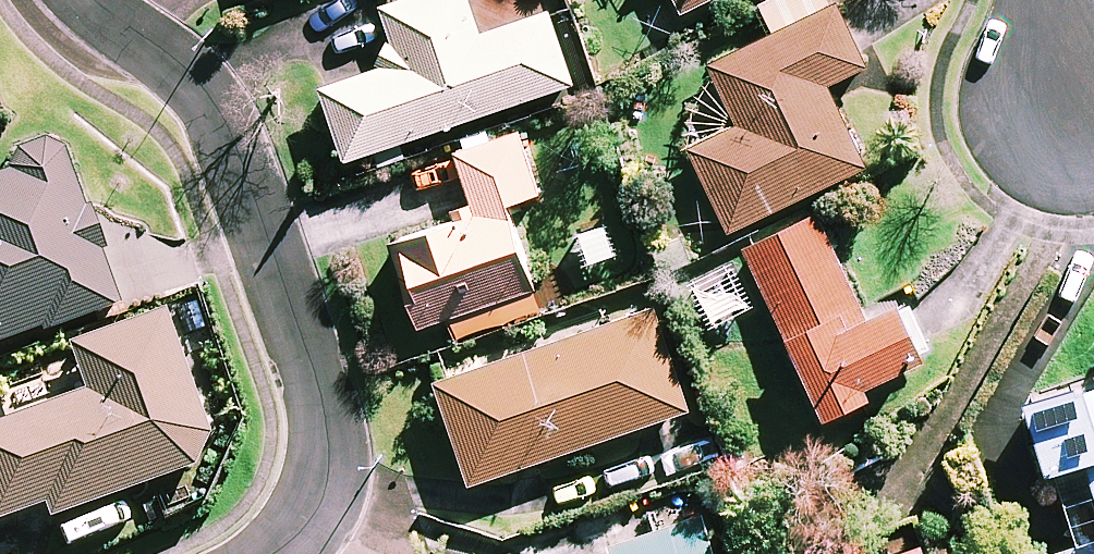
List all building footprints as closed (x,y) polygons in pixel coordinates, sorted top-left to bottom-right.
[(392,38),(377,75),(323,94),(348,167),(576,89),(550,16),(483,39),(469,0),(422,0),(384,13),(392,38)] [(682,17),(718,0),(674,0),(682,17)] [(831,0),(775,0),(760,7),(774,38),(709,68),(738,130),(690,152),(730,236),(865,172),(826,90),(865,72),(831,0)] [(540,201),(519,138),(459,158),(479,221),(396,249),(423,331),(537,294),(510,211),(540,201)] [(63,153),(45,144),(18,153),(7,174),(0,177),(0,344),(40,329),(42,334),(120,306),(100,254),(106,252),(90,208),(84,210),(63,153)] [(593,214),(568,249),(600,272),(625,237),(593,214)] [(867,329),(816,220),(744,254),(825,427),(869,407),(864,396),(921,370),(895,315),(867,329)] [(690,415),(654,313),(439,388),(475,490),(690,415)] [(195,471),(209,439),(163,314),(69,347),(86,396),(0,427),(0,524),(45,508),(50,523),(195,471)] [(1025,414),(1046,484),(1086,472),(1093,492),(1063,501),(1079,553),(1093,553),(1093,393),(1025,414)] [(705,522),(614,550),(615,553),(715,553),(705,522)]
